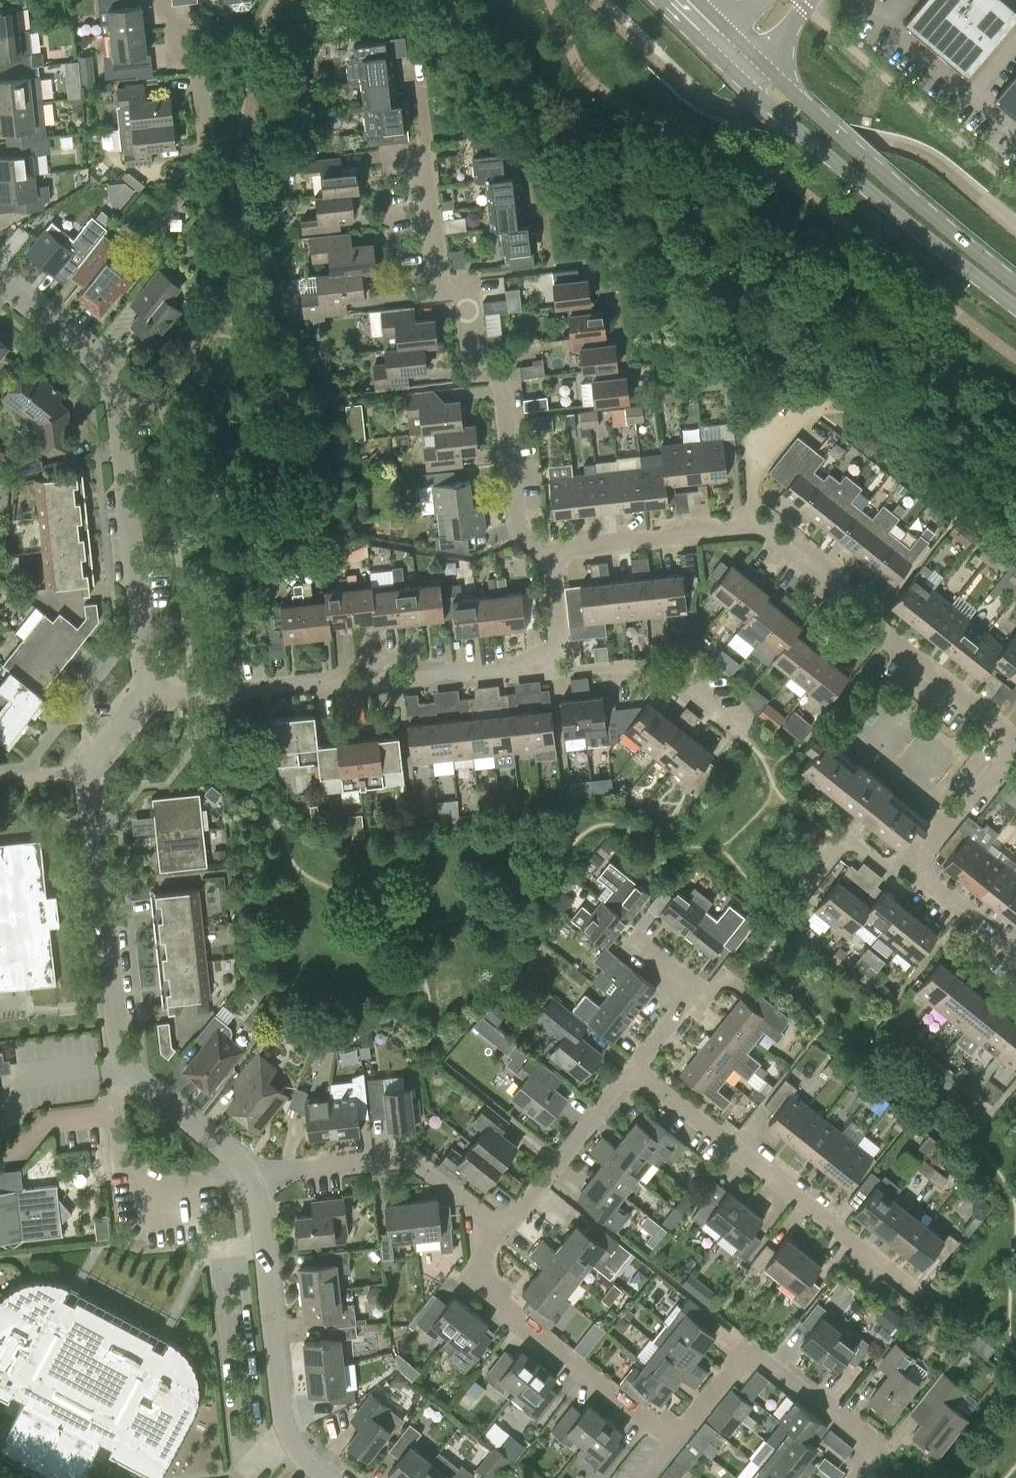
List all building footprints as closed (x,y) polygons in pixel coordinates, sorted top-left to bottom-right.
[(0,8),(0,33),(19,31),(16,6),(26,5),(26,0),(1,0),(2,8),(0,8)] [(111,33),(144,29),(141,5),(132,6),(131,0),(98,0),(102,34),(111,33)] [(233,7),(236,10),(248,8),(250,5),(250,0),(232,0),(233,7)] [(905,23),(967,75),(1015,18),(1015,9),(1005,0),(924,0),(905,23)] [(12,67),(44,64),(42,52),(31,54),(29,29),(19,31),(0,33),(0,58),(7,57),(8,68),(12,67)] [(147,54),(144,29),(111,33),(113,57),(105,58),(106,70),(131,68),(129,56),(147,54)] [(347,84),(358,82),(390,79),(384,41),(353,45),(354,58),(351,58),(347,65),(348,69),(345,70),(347,84)] [(92,55),(79,56),(79,62),(80,73),(81,84),(95,83),(92,55)] [(80,73),(79,62),(66,63),(67,74),(80,73)] [(0,79),(0,105),(42,101),(39,75),(51,75),(50,64),(44,65),(44,64),(12,67),(13,78),(0,79)] [(994,98),(1015,117),(1015,73),(994,98)] [(363,96),(364,106),(404,101),(403,91),(391,92),(390,79),(358,82),(360,97),(363,96)] [(116,106),(119,127),(173,121),(170,96),(145,99),(144,85),(118,88),(120,105),(116,106)] [(19,130),(20,140),(46,137),(42,101),(0,105),(0,132),(19,130)] [(407,139),(403,102),(404,101),(364,106),(365,107),(366,130),(364,131),(366,144),(378,143),(407,139)] [(175,146),(173,121),(119,127),(121,148),(125,151),(126,164),(152,162),(150,149),(175,146)] [(353,134),(341,135),(343,148),(354,147),(353,134)] [(34,174),(32,156),(51,153),(48,136),(46,137),(20,140),(8,141),(10,154),(0,156),(0,178),(34,174)] [(472,143),(474,155),(472,155),(473,166),(471,166),(472,180),(484,179),(503,176),(500,152),(499,141),(472,143)] [(304,174),(321,172),(323,194),(351,193),(359,192),(356,167),(332,169),(330,157),(303,160),(304,174)] [(130,172),(125,173),(121,177),(139,191),(145,185),(130,172)] [(36,188),(34,174),(0,178),(0,200),(14,199),(15,210),(43,207),(42,202),(50,201),(48,186),(36,188)] [(523,191),(521,174),(503,176),(484,179),(486,190),(483,190),(485,204),(522,199),(521,191),(523,191)] [(354,215),(351,193),(323,194),(315,195),(318,218),(301,220),(303,233),(331,230),(330,218),(354,215)] [(453,198),(442,200),(443,208),(454,206),(453,198)] [(521,214),(519,200),(522,199),(485,204),(487,218),(489,218),(490,229),(497,228),(530,223),(529,213),(521,214)] [(102,211),(96,218),(105,225),(111,218),(102,211)] [(92,216),(73,239),(52,221),(34,242),(32,241),(24,253),(35,262),(36,260),(43,266),(49,257),(61,267),(79,245),(88,252),(107,228),(92,216)] [(532,223),(530,223),(497,228),(498,242),(502,241),(503,252),(507,252),(509,268),(533,265),(531,249),(535,249),(532,223)] [(105,233),(74,272),(84,280),(76,290),(84,296),(82,299),(100,314),(120,290),(123,293),(134,280),(113,263),(124,249),(105,233)] [(314,260),(330,259),(332,273),(361,272),(375,270),(372,243),(343,247),(341,233),(312,236),(314,260)] [(586,279),(579,279),(578,268),(553,271),(554,282),(553,282),(556,306),(567,304),(588,302),(588,301),(586,279)] [(158,269),(142,290),(152,298),(131,324),(154,343),(180,311),(159,294),(171,279),(158,269)] [(361,272),(332,273),(301,277),(299,280),(300,290),(303,293),(306,318),(337,314),(335,300),(363,297),(361,272)] [(508,311),(507,299),(483,302),(484,314),(508,311)] [(567,304),(571,338),(604,334),(601,311),(594,311),(592,300),(588,301),(588,302),(567,304)] [(381,309),(383,329),(385,349),(423,345),(436,344),(434,319),(409,322),(407,307),(381,309)] [(511,345),(510,334),(487,336),(488,348),(506,346),(511,345)] [(583,371),(591,370),(615,367),(612,343),(605,344),(604,334),(571,338),(564,339),(565,355),(569,354),(571,372),(583,371)] [(423,345),(385,349),(388,369),(375,371),(377,390),(403,387),(401,372),(408,371),(426,369),(423,345)] [(532,359),(533,364),(520,366),(521,378),(545,375),(542,358),(532,359)] [(69,426),(67,410),(57,401),(62,394),(28,367),(4,397),(37,423),(40,451),(71,447),(69,426)] [(615,367),(591,370),(592,382),(582,383),(584,404),(627,399),(624,375),(616,376),(615,367)] [(408,395),(411,433),(435,430),(461,426),(458,401),(433,404),(432,392),(408,395)] [(548,408),(547,397),(523,399),(525,410),(548,408)] [(652,414),(651,405),(634,406),(636,422),(644,421),(644,415),(652,414)] [(634,406),(626,407),(627,423),(636,422),(634,406)] [(600,426),(598,410),(589,411),(590,427),(600,426)] [(580,412),(582,427),(590,427),(589,411),(580,412)] [(536,432),(553,431),(552,414),(534,417),(536,432)] [(723,438),(702,440),(706,478),(727,476),(725,462),(737,461),(733,422),(722,423),(724,438),(723,438)] [(476,451),(473,425),(461,426),(435,430),(437,447),(426,448),(428,469),(453,466),(451,454),(476,451)] [(364,439),(362,429),(354,426),(347,427),(348,441),(364,439)] [(797,436),(790,445),(809,460),(816,451),(797,436)] [(682,442),(686,480),(706,478),(702,440),(682,442)] [(663,465),(666,482),(686,480),(682,442),(661,445),(663,465)] [(809,460),(790,445),(783,454),(801,469),(809,460)] [(781,493),(801,509),(824,479),(814,470),(825,457),(816,450),(816,451),(809,460),(801,469),(794,478),(786,487),(781,493)] [(13,461),(18,476),(43,469),(39,454),(13,461)] [(801,469),(783,454),(776,463),(794,478),(801,469)] [(583,464),(584,474),(572,475),(576,513),(599,510),(595,472),(594,463),(583,464)] [(786,487),(794,478),(776,463),(768,472),(786,487)] [(675,487),(666,488),(666,482),(663,465),(641,467),(645,505),(667,503),(668,503),(677,502),(675,487)] [(618,470),(622,508),(645,505),(641,467),(618,470)] [(595,472),(599,510),(622,508),(618,470),(595,472)] [(421,512),(434,511),(444,510),(472,506),(469,480),(448,483),(447,471),(420,474),(421,486),(419,487),(421,512)] [(824,479),(801,509),(819,524),(854,480),(845,473),(835,487),(824,479)] [(35,479),(39,515),(86,510),(83,474),(35,479)] [(553,515),(576,513),(572,475),(549,477),(553,515)] [(854,480),(819,524),(838,538),(862,509),(851,500),(862,487),(854,480)] [(907,489),(899,482),(894,488),(902,495),(907,489)] [(698,484),(699,499),(708,498),(706,483),(698,484)] [(862,509),(838,538),(857,553),(891,510),(883,503),(872,517),(862,509)] [(472,506),(444,510),(447,535),(436,536),(437,548),(469,553),(468,537),(475,537),(474,532),(485,531),(482,504),(472,506)] [(891,510),(857,553),(875,568),(899,539),(889,530),(905,510),(898,504),(892,511),(891,510)] [(43,551),(90,546),(86,510),(39,515),(43,551)] [(967,545),(976,534),(966,526),(959,520),(950,531),(957,537),(967,545)] [(910,547),(899,539),(875,568),(894,584),(929,541),(928,540),(935,532),(927,526),(920,533),(910,547)] [(979,554),(986,560),(995,549),(988,543),(979,554)] [(94,583),(90,546),(43,551),(47,588),(77,584),(78,594),(90,593),(89,583),(94,583)] [(1002,555),(995,549),(986,560),(993,566),(1002,555)] [(680,553),(682,574),(662,576),(666,614),(687,611),(683,577),(695,576),(692,552),(680,553)] [(648,556),(639,557),(641,573),(649,572),(648,556)] [(632,573),(641,573),(639,557),(630,558),(632,573)] [(607,561),(598,562),(600,577),(609,576),(607,561)] [(591,578),(600,577),(598,562),(589,563),(591,578)] [(710,590),(728,605),(753,574),(746,569),(743,573),(731,563),(710,590)] [(909,619),(933,589),(923,581),(932,570),(923,564),(891,604),(909,619)] [(392,573),(398,622),(420,620),(417,585),(403,587),(402,582),(400,572),(392,573)] [(374,625),(398,622),(392,573),(384,574),(386,584),(385,589),(373,590),(372,590),(375,620),(374,620),(374,625)] [(753,574),(728,605),(745,618),(746,619),(764,596),(765,597),(768,593),(757,583),(760,579),(753,574)] [(666,614),(662,576),(642,578),(646,616),(666,614)] [(430,584),(417,585),(420,620),(444,617),(440,578),(430,579),(430,584)] [(475,597),(479,631),(502,629),(498,590),(497,578),(488,579),(489,591),(489,596),(475,597)] [(646,616),(642,578),(621,580),(625,618),(646,616)] [(625,618),(621,580),(601,583),(605,620),(625,618)] [(352,622),(374,620),(375,620),(372,590),(373,590),(372,586),(357,587),(357,582),(348,583),(352,622)] [(329,625),(330,625),(352,622),(348,583),(339,584),(339,589),(324,591),(325,600),(327,600),(329,625)] [(605,620),(601,583),(580,585),(581,599),(569,600),(573,637),(606,633),(605,620)] [(284,640),(308,637),(303,598),(302,584),(293,585),(295,604),(280,605),(284,640)] [(507,589),(498,590),(502,629),(526,626),(522,592),(507,594),(507,589)] [(927,633),(951,603),(933,589),(909,619),(927,633)] [(779,601),(786,606),(792,599),(785,593),(779,601)] [(456,634),(479,631),(475,597),(462,599),(462,594),(452,595),(456,634)] [(760,637),(761,637),(785,606),(779,601),(776,605),(765,597),(764,596),(746,619),(745,618),(742,622),(743,623),(736,633),(753,647),(760,637)] [(312,597),(303,598),(308,637),(332,634),(330,625),(329,625),(327,600),(325,600),(313,602),(312,597)] [(799,604),(792,599),(786,606),(793,612),(799,604)] [(59,612),(53,620),(81,643),(99,620),(97,602),(84,603),(86,617),(78,627),(59,612)] [(945,647),(969,617),(951,603),(927,633),(945,647)] [(270,606),(264,607),(268,637),(280,636),(279,628),(273,629),(270,606)] [(785,606),(761,637),(778,651),(779,651),(794,632),(795,633),(801,625),(789,616),(792,612),(785,606)] [(30,630),(67,659),(81,643),(53,620),(44,613),(30,630)] [(250,617),(252,638),(253,638),(266,637),(264,616),(250,617)] [(969,617),(945,647),(963,662),(987,632),(969,617)] [(67,659),(30,630),(16,647),(53,677),(67,659)] [(994,660),(1010,673),(1015,665),(1015,631),(1005,646),(994,660)] [(772,658),(790,673),(815,642),(808,637),(805,641),(795,633),(794,632),(779,651),(778,651),(772,658)] [(997,670),(990,665),(994,660),(1005,646),(987,632),(963,662),(981,676),(988,681),(997,670)] [(815,642),(790,673),(808,687),(830,660),(819,651),(822,648),(815,642)] [(596,647),(598,661),(609,660),(607,646),(596,647)] [(10,670),(40,693),(53,677),(16,647),(2,664),(10,670)] [(739,664),(722,650),(714,659),(732,673),(739,664)] [(841,669),(830,660),(808,687),(827,702),(851,671),(844,665),(841,669)] [(40,693),(10,670),(0,683),(0,734),(8,741),(30,714),(34,717),(41,708),(37,705),(44,696),(40,693)] [(588,677),(579,678),(580,692),(589,691),(588,677)] [(571,693),(580,692),(579,678),(570,678),(571,693)] [(1015,684),(1006,696),(1013,702),(1015,698),(1015,685),(1015,684)] [(550,703),(548,688),(539,689),(541,704),(550,703)] [(516,692),(507,693),(509,708),(517,707),(516,692)] [(500,709),(509,708),(507,693),(499,694),(500,709)] [(602,695),(581,698),(585,736),(606,733),(602,695)] [(460,713),(469,712),(467,697),(458,698),(460,713)] [(476,697),(475,697),(467,697),(469,712),(477,711),(476,697)] [(564,738),(585,736),(581,698),(560,700),(564,738)] [(437,701),(427,702),(428,717),(439,716),(437,701)] [(624,731),(640,744),(664,715),(648,701),(644,706),(626,708),(628,726),(624,731)] [(419,718),(428,717),(427,702),(418,703),(419,718)] [(757,715),(759,716),(775,729),(777,726),(785,716),(768,702),(757,715)] [(677,717),(684,723),(693,712),(686,706),(677,717)] [(536,760),(556,758),(555,747),(551,709),(530,711),(534,749),(535,749),(536,760)] [(509,713),(513,751),(534,749),(530,711),(509,713)] [(700,717),(693,712),(684,723),(691,728),(700,717)] [(489,716),(493,754),(513,751),(509,713),(489,716)] [(320,762),(318,744),(314,714),(273,719),(278,766),(299,764),(318,762),(320,762)] [(664,715),(640,744),(656,757),(680,727),(664,715)] [(469,718),(473,756),(493,754),(489,716),(469,718)] [(449,720),(453,758),(473,756),(469,718),(449,720)] [(429,722),(433,760),(453,758),(449,720),(429,722)] [(412,763),(433,760),(429,722),(408,725),(412,763)] [(680,727),(656,757),(672,770),(696,740),(680,727)] [(813,752),(802,766),(899,844),(911,830),(919,836),(930,822),(891,790),(891,789),(858,762),(857,763),(817,731),(805,745),(813,752)] [(358,740),(363,787),(404,783),(399,735),(378,738),(358,740)] [(363,787),(358,740),(318,744),(320,762),(318,762),(322,792),(343,790),(363,787)] [(708,759),(712,753),(696,740),(672,770),(698,790),(717,766),(708,759)] [(997,793),(1008,802),(1002,810),(1008,822),(1015,811),(1015,783),(1010,778),(997,793)] [(571,782),(572,796),(591,793),(589,780),(571,782)] [(623,783),(619,790),(625,795),(630,788),(623,783)] [(204,794),(215,803),(222,794),(211,785),(204,794)] [(203,830),(200,801),(199,793),(152,798),(156,835),(203,830)] [(500,813),(499,800),(499,799),(487,800),(488,813),(488,814),(500,813)] [(509,810),(508,799),(499,800),(500,813),(509,812),(509,810)] [(450,817),(448,800),(437,801),(438,818),(450,817)] [(319,819),(318,805),(310,806),(312,820),(319,819)] [(364,837),(362,814),(350,815),(352,838),(364,837)] [(962,879),(986,849),(997,834),(985,824),(982,827),(967,816),(951,836),(960,843),(943,864),(962,879)] [(207,866),(203,830),(156,835),(160,871),(207,866)] [(56,984),(50,927),(60,926),(56,895),(47,896),(41,839),(0,844),(0,990),(56,984)] [(603,857),(611,847),(604,842),(595,851),(603,857)] [(1005,846),(996,857),(986,849),(962,879),(979,893),(1013,852),(1005,846)] [(225,850),(213,851),(214,862),(226,860),(225,850)] [(979,893),(997,907),(1015,884),(1015,854),(1013,852),(979,893)] [(612,889),(603,900),(626,919),(648,892),(609,861),(596,877),(612,889)] [(841,876),(848,882),(858,870),(851,864),(841,876)] [(814,910),(830,923),(854,893),(838,880),(814,910)] [(997,907),(1015,922),(1015,921),(1015,884),(997,907)] [(873,902),(883,890),(876,885),(867,897),(873,902)] [(659,912),(687,934),(705,910),(712,903),(693,888),(687,896),(678,889),(659,912)] [(150,894),(152,913),(200,907),(198,889),(150,894)] [(572,896),(564,890),(553,905),(560,911),(572,896)] [(870,905),(860,920),(877,934),(901,904),(883,890),(873,902),(870,905)] [(870,905),(854,893),(830,923),(847,936),(860,920),(870,905)] [(604,946),(626,919),(603,900),(581,928),(604,946)] [(895,948),(919,919),(901,904),(877,934),(895,948)] [(717,920),(705,910),(687,934),(713,955),(744,917),(729,905),(717,920)] [(200,907),(152,913),(154,931),(202,926),(200,907)] [(937,933),(919,919),(895,948),(913,963),(937,933)] [(156,949),(204,944),(202,926),(154,931),(156,949)] [(158,967),(206,962),(204,944),(156,949),(158,967)] [(839,947),(830,958),(837,964),(847,952),(839,947)] [(618,984),(609,995),(633,1014),(655,987),(616,956),(603,972),(618,984)] [(916,991),(932,1004),(956,974),(940,961),(916,991)] [(206,962),(158,967),(160,985),(208,980),(206,962)] [(867,983),(876,972),(870,966),(868,968),(860,978),(867,983)] [(876,972),(867,983),(874,988),(880,981),(883,977),(876,972)] [(956,974),(932,1004),(948,1017),(972,987),(956,974)] [(210,998),(208,980),(160,985),(162,1003),(167,1003),(168,1012),(181,1011),(180,1001),(210,998)] [(972,987),(948,1017),(964,1029),(988,1000),(972,987)] [(611,1042),(633,1014),(609,995),(600,1006),(585,994),(572,1010),(611,1042)] [(741,998),(726,1017),(755,1041),(764,1030),(777,1041),(784,1032),(781,1030),(790,1018),(760,994),(750,1005),(741,998)] [(577,1036),(585,1025),(553,999),(537,1018),(562,1038),(550,1053),(581,1079),(600,1055),(577,1036)] [(988,1000),(964,1029),(980,1042),(1004,1012),(988,1000)] [(209,1011),(208,1001),(197,1002),(199,1012),(209,1011)] [(505,1012),(493,1003),(485,1013),(496,1022),(505,1012)] [(980,1042),(995,1055),(1015,1029),(1015,1022),(1004,1012),(980,1042)] [(196,1076),(194,1078),(204,1087),(205,1086),(207,1087),(214,1086),(221,1076),(228,1074),(234,1067),(232,1062),(242,1049),(229,1039),(232,1034),(230,1027),(215,1014),(195,1038),(204,1045),(186,1068),(196,1076)] [(494,1024),(483,1015),(475,1026),(486,1035),(494,1024)] [(755,1041),(726,1017),(711,1036),(754,1071),(761,1062),(747,1051),(755,1041)] [(170,1022),(157,1023),(158,1033),(171,1032),(170,1022)] [(995,1055),(1012,1068),(1015,1063),(1015,1029),(995,1055)] [(890,1042),(896,1048),(906,1036),(899,1031),(890,1042)] [(171,1032),(158,1033),(159,1042),(172,1041),(171,1032)] [(754,1071),(711,1036),(695,1055),(725,1079),(734,1068),(757,1087),(764,1079),(754,1071)] [(913,1042),(906,1036),(896,1048),(904,1054),(913,1042)] [(172,1046),(172,1041),(159,1042),(160,1052),(168,1059),(176,1049),(172,1046)] [(544,1080),(552,1071),(516,1042),(507,1052),(511,1055),(505,1062),(525,1078),(511,1095),(546,1123),(566,1098),(544,1080)] [(369,1045),(361,1046),(363,1057),(371,1056),(369,1045)] [(228,1107),(252,1126),(280,1092),(265,1079),(274,1068),(255,1053),(235,1078),(245,1087),(228,1107)] [(717,1089),(725,1079),(695,1055),(680,1074),(723,1108),(731,1099),(717,1089)] [(922,1068),(928,1073),(938,1062),(931,1056),(922,1068)] [(823,1069),(830,1075),(839,1064),(832,1058),(823,1069)] [(944,1067),(938,1062),(928,1073),(935,1079),(944,1067)] [(847,1070),(839,1064),(830,1075),(838,1081),(847,1070)] [(330,1096),(334,1134),(360,1131),(357,1104),(367,1103),(364,1078),(364,1073),(353,1077),(353,1081),(330,1083),(330,1096)] [(419,1118),(417,1098),(411,1099),(409,1087),(385,1090),(383,1078),(368,1079),(371,1108),(381,1107),(381,1112),(387,1112),(388,1128),(413,1125),(413,1119),(419,1118)] [(775,1114),(768,1122),(784,1135),(808,1105),(793,1093),(796,1088),(785,1079),(764,1105),(775,1114)] [(969,1088),(964,1083),(963,1082),(954,1094),(960,1099),(969,1088)] [(856,1096),(863,1102),(872,1090),(866,1085),(856,1096)] [(308,1137),(334,1134),(330,1096),(304,1099),(308,1092),(297,1087),(289,1106),(299,1111),(305,1110),(308,1137)] [(969,1088),(960,1099),(967,1105),(976,1093),(969,1088)] [(872,1090),(863,1102),(864,1103),(857,1111),(864,1117),(872,1108),(870,1107),(879,1096),(872,1090)] [(483,1131),(473,1143),(501,1166),(517,1146),(500,1132),(509,1121),(487,1103),(472,1123),(483,1131)] [(808,1105),(784,1135),(800,1148),(824,1118),(808,1105)] [(652,1159),(657,1164),(663,1157),(670,1162),(684,1144),(644,1111),(637,1120),(623,1137),(651,1160),(652,1159)] [(901,1113),(892,1124),(899,1130),(908,1118),(901,1113)] [(824,1118),(800,1148),(816,1161),(840,1131),(824,1118)] [(840,1131),(816,1161),(832,1173),(856,1143),(840,1131)] [(938,1141),(929,1134),(919,1146),(928,1154),(938,1141)] [(596,1143),(637,1177),(651,1160),(623,1137),(616,1146),(602,1135),(596,1143)] [(485,1186),(501,1166),(473,1143),(463,1156),(452,1147),(437,1166),(459,1184),(468,1173),(485,1186)] [(596,1171),(624,1194),(637,1177),(596,1143),(590,1151),(603,1162),(596,1171)] [(872,1157),(856,1143),(832,1173),(849,1187),(872,1157)] [(22,1239),(22,1238),(25,1238),(25,1239),(63,1235),(63,1234),(62,1234),(61,1223),(72,1213),(58,1196),(57,1186),(58,1186),(57,1185),(20,1189),(14,1182),(19,1179),(18,1170),(21,1170),(21,1168),(0,1171),(0,1242),(22,1239)] [(928,1177),(934,1182),(941,1173),(936,1168),(928,1177)] [(632,1213),(618,1202),(624,1194),(596,1171),(582,1188),(584,1190),(576,1200),(617,1232),(632,1213)] [(865,1198),(854,1213),(871,1227),(893,1199),(875,1185),(881,1179),(871,1171),(855,1190),(865,1198)] [(948,1178),(941,1173),(934,1182),(940,1187),(948,1178)] [(701,1224),(705,1219),(723,1233),(745,1205),(728,1191),(717,1204),(707,1196),(691,1216),(701,1224)] [(294,1230),(295,1240),(298,1240),(299,1242),(328,1239),(328,1242),(344,1240),(347,1233),(343,1198),(317,1201),(318,1214),(296,1217),(297,1230),(294,1230)] [(440,1227),(437,1199),(411,1202),(415,1237),(439,1235),(440,1253),(453,1251),(450,1226),(440,1227)] [(888,1240),(910,1213),(893,1199),(871,1227),(888,1240)] [(393,1258),(392,1240),(415,1237),(411,1202),(385,1205),(388,1233),(379,1234),(382,1259),(393,1258)] [(675,1207),(683,1213),(689,1206),(685,1203),(678,1203),(675,1207)] [(752,1232),(763,1219),(745,1205),(723,1233),(740,1246),(735,1251),(745,1259),(761,1239),(752,1232)] [(905,1253),(927,1226),(910,1213),(888,1240),(905,1253)] [(662,1222),(671,1229),(676,1223),(667,1216),(662,1222)] [(584,1230),(577,1223),(563,1241),(591,1263),(597,1256),(603,1260),(617,1242),(591,1221),(584,1230)] [(97,1225),(98,1239),(110,1238),(109,1224),(97,1225)] [(660,1224),(646,1241),(652,1246),(666,1230),(660,1224)] [(949,1233),(943,1239),(927,1226),(905,1253),(922,1267),(934,1253),(943,1260),(958,1240),(949,1233)] [(760,1271),(765,1265),(782,1279),(804,1252),(787,1238),(776,1251),(766,1244),(750,1263),(760,1271)] [(536,1247),(577,1280),(591,1263),(563,1241),(556,1250),(542,1239),(536,1247)] [(536,1274),(564,1297),(577,1280),(536,1247),(530,1255),(543,1265),(536,1274)] [(320,1264),(298,1267),(301,1292),(337,1288),(336,1273),(349,1272),(347,1250),(319,1253),(320,1264)] [(811,1279),(822,1266),(804,1252),(782,1279),(799,1293),(794,1298),(804,1306),(820,1286),(811,1279)] [(569,1302),(564,1297),(536,1274),(522,1292),(530,1298),(523,1307),(549,1328),(569,1302)] [(170,1339),(169,1338),(163,1349),(151,1343),(154,1338),(77,1298),(75,1302),(63,1296),(69,1285),(65,1283),(60,1281),(56,1280),(51,1279),(46,1278),(42,1278),(37,1278),(34,1279),(29,1280),(22,1282),(18,1284),(13,1287),(10,1289),(7,1290),(5,1292),(2,1295),(0,1297),(0,1298),(0,1393),(9,1398),(12,1391),(24,1398),(0,1443),(0,1450),(53,1477),(79,1477),(101,1438),(113,1444),(109,1451),(159,1477),(192,1414),(194,1411),(195,1407),(197,1403),(197,1400),(198,1397),(199,1393),(199,1389),(199,1385),(199,1381),(198,1377),(197,1373),(195,1367),(194,1364),(192,1360),(190,1357),(187,1353),(185,1350),(182,1347),(179,1345),(176,1342),(174,1341),(170,1339)] [(614,1298),(621,1290),(614,1284),(607,1292),(614,1298)] [(373,1286),(369,1289),(367,1295),(369,1301),(373,1303),(378,1303),(383,1299),(384,1295),(383,1290),(378,1286),(373,1286)] [(707,1286),(698,1297),(710,1307),(719,1296),(707,1286)] [(304,1319),(329,1316),(331,1327),(355,1325),(354,1319),(353,1304),(339,1305),(337,1288),(301,1292),(304,1319)] [(435,1337),(440,1330),(448,1337),(471,1309),(453,1295),(446,1304),(437,1297),(417,1322),(435,1337)] [(663,1321),(667,1324),(701,1351),(715,1334),(707,1327),(714,1318),(689,1298),(681,1307),(677,1304),(663,1321)] [(812,1330),(801,1344),(818,1358),(840,1330),(823,1316),(828,1310),(818,1303),(802,1322),(812,1330)] [(488,1323),(471,1309),(448,1337),(449,1337),(442,1346),(459,1360),(461,1357),(469,1364),(489,1339),(481,1332),(488,1323)] [(611,1309),(606,1315),(612,1320),(617,1314),(611,1309)] [(627,1309),(623,1314),(630,1320),(634,1314),(627,1309)] [(896,1313),(885,1327),(893,1333),(904,1320),(896,1313)] [(583,1335),(593,1343),(602,1330),(593,1323),(583,1335)] [(845,1323),(840,1330),(818,1358),(835,1371),(846,1358),(856,1365),(871,1345),(862,1338),(845,1323)] [(694,1360),(701,1351),(667,1324),(654,1341),(659,1346),(701,1379),(707,1371),(694,1360)] [(339,1340),(356,1338),(355,1325),(331,1327),(332,1339),(304,1342),(307,1367),(342,1364),(339,1340)] [(891,1334),(882,1327),(875,1335),(885,1343),(891,1334)] [(986,1357),(994,1346),(976,1331),(967,1342),(986,1357)] [(870,1399),(891,1415),(917,1383),(903,1371),(913,1358),(895,1345),(879,1364),(890,1373),(870,1399)] [(701,1379),(659,1346),(646,1363),(674,1385),(681,1376),(694,1387),(701,1379)] [(502,1390),(507,1384),(516,1391),(538,1363),(521,1349),(514,1358),(504,1350),(483,1375),(502,1390)] [(555,1377),(538,1363),(516,1391),(511,1397),(537,1418),(557,1392),(549,1385),(555,1377)] [(652,1396),(660,1402),(674,1385),(646,1363),(640,1371),(634,1366),(619,1384),(645,1405),(652,1396)] [(354,1389),(345,1390),(342,1364),(307,1367),(309,1394),(329,1392),(331,1403),(355,1401),(354,1389)] [(761,1387),(768,1379),(759,1371),(756,1370),(754,1373),(750,1378),(761,1387)] [(407,1379),(399,1371),(391,1379),(399,1387),(407,1379)] [(913,1433),(938,1453),(966,1417),(947,1402),(960,1386),(941,1371),(924,1393),(936,1403),(913,1433)] [(485,1388),(475,1380),(466,1390),(477,1398),(485,1388)] [(731,1388),(719,1402),(741,1420),(753,1406),(731,1388)] [(392,1433),(403,1418),(389,1407),(372,1394),(355,1415),(365,1422),(348,1443),(367,1457),(389,1430),(392,1433)] [(794,1400),(778,1420),(790,1429),(803,1440),(804,1439),(812,1429),(817,1434),(825,1424),(794,1400)] [(729,1436),(741,1420),(719,1402),(707,1418),(729,1436)] [(574,1438),(583,1445),(605,1417),(588,1403),(581,1411),(571,1404),(551,1429),(569,1444),(574,1438)] [(622,1431),(605,1417),(583,1445),(578,1452),(603,1472),(624,1446),(616,1439),(622,1431)] [(495,1446),(506,1431),(493,1421),(482,1436),(495,1446)] [(704,1421),(695,1432),(689,1440),(702,1450),(717,1432),(704,1421)] [(387,1474),(393,1477),(417,1477),(430,1462),(410,1446),(421,1432),(409,1423),(394,1443),(405,1452),(387,1474)] [(830,1428),(822,1438),(830,1444),(838,1434),(830,1428)] [(803,1440),(790,1429),(775,1447),(806,1472),(813,1463),(808,1458),(816,1448),(804,1439),(803,1440)] [(523,1449),(507,1436),(498,1448),(514,1461),(523,1449)] [(702,1450),(689,1440),(674,1458),(690,1471),(698,1460),(696,1458),(702,1450)] [(478,1468),(489,1477),(506,1456),(495,1447),(478,1468)] [(775,1447),(760,1466),(776,1477),(792,1477),(793,1476),(796,1477),(801,1477),(806,1472),(775,1447)] [(430,1462),(417,1477),(469,1477),(473,1473),(461,1464),(458,1467),(438,1451),(430,1462)] [(665,1469),(659,1477),(660,1477),(679,1477),(687,1469),(690,1471),(674,1458),(665,1469)] [(760,1466),(750,1477),(776,1477),(760,1466)]
